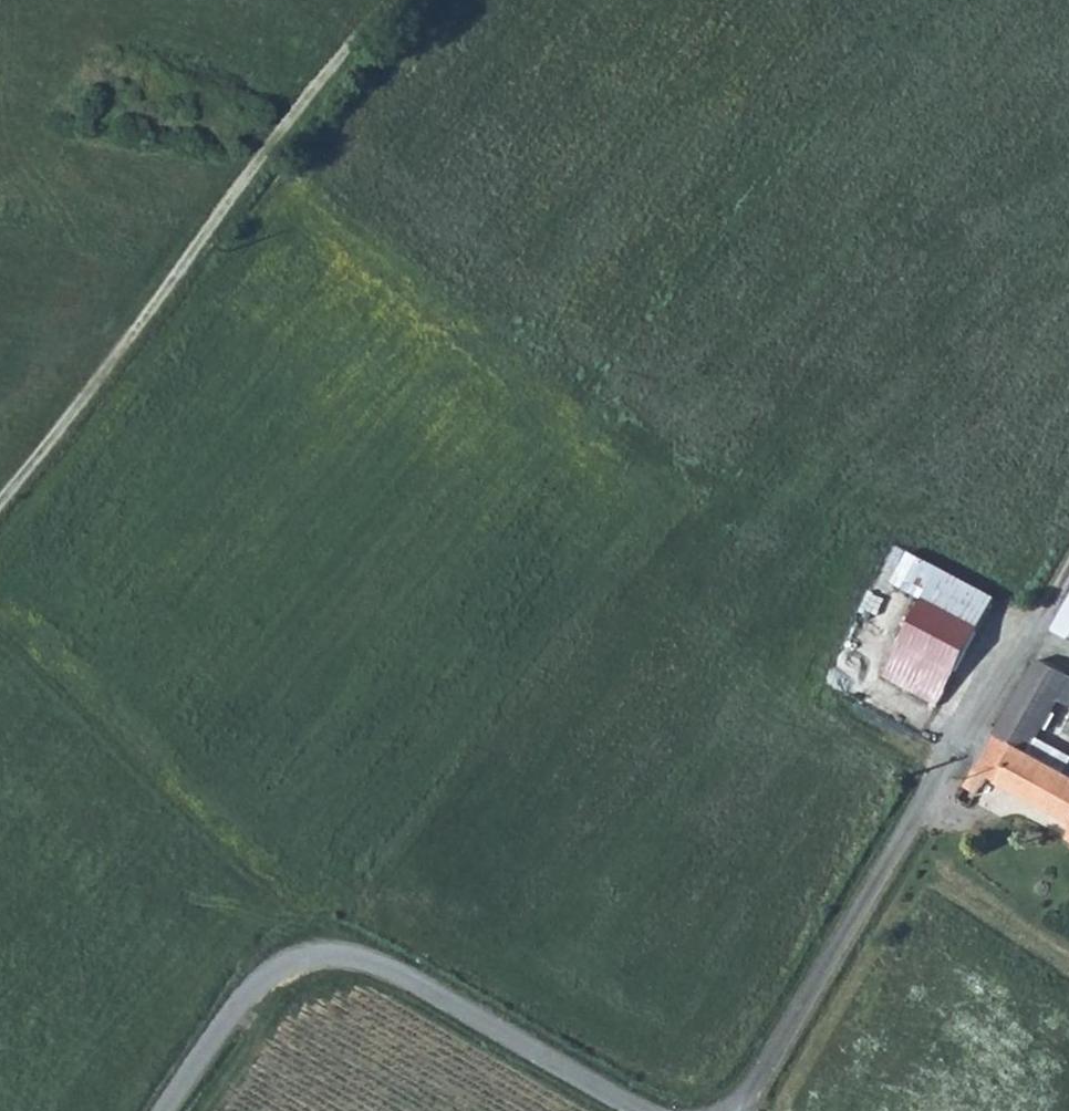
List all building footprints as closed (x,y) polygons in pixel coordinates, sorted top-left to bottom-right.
[(884,668),(939,700),(978,628),(923,595),(884,668)] [(1057,633),(1068,640),(1068,603),(1053,631),(1057,633)] [(978,790),(988,774),(1068,822),(1068,772),(1065,769),(1068,762),(1068,751),(1039,733),(1060,694),(1068,699),(1068,672),(1043,656),(963,781),(978,790)]
